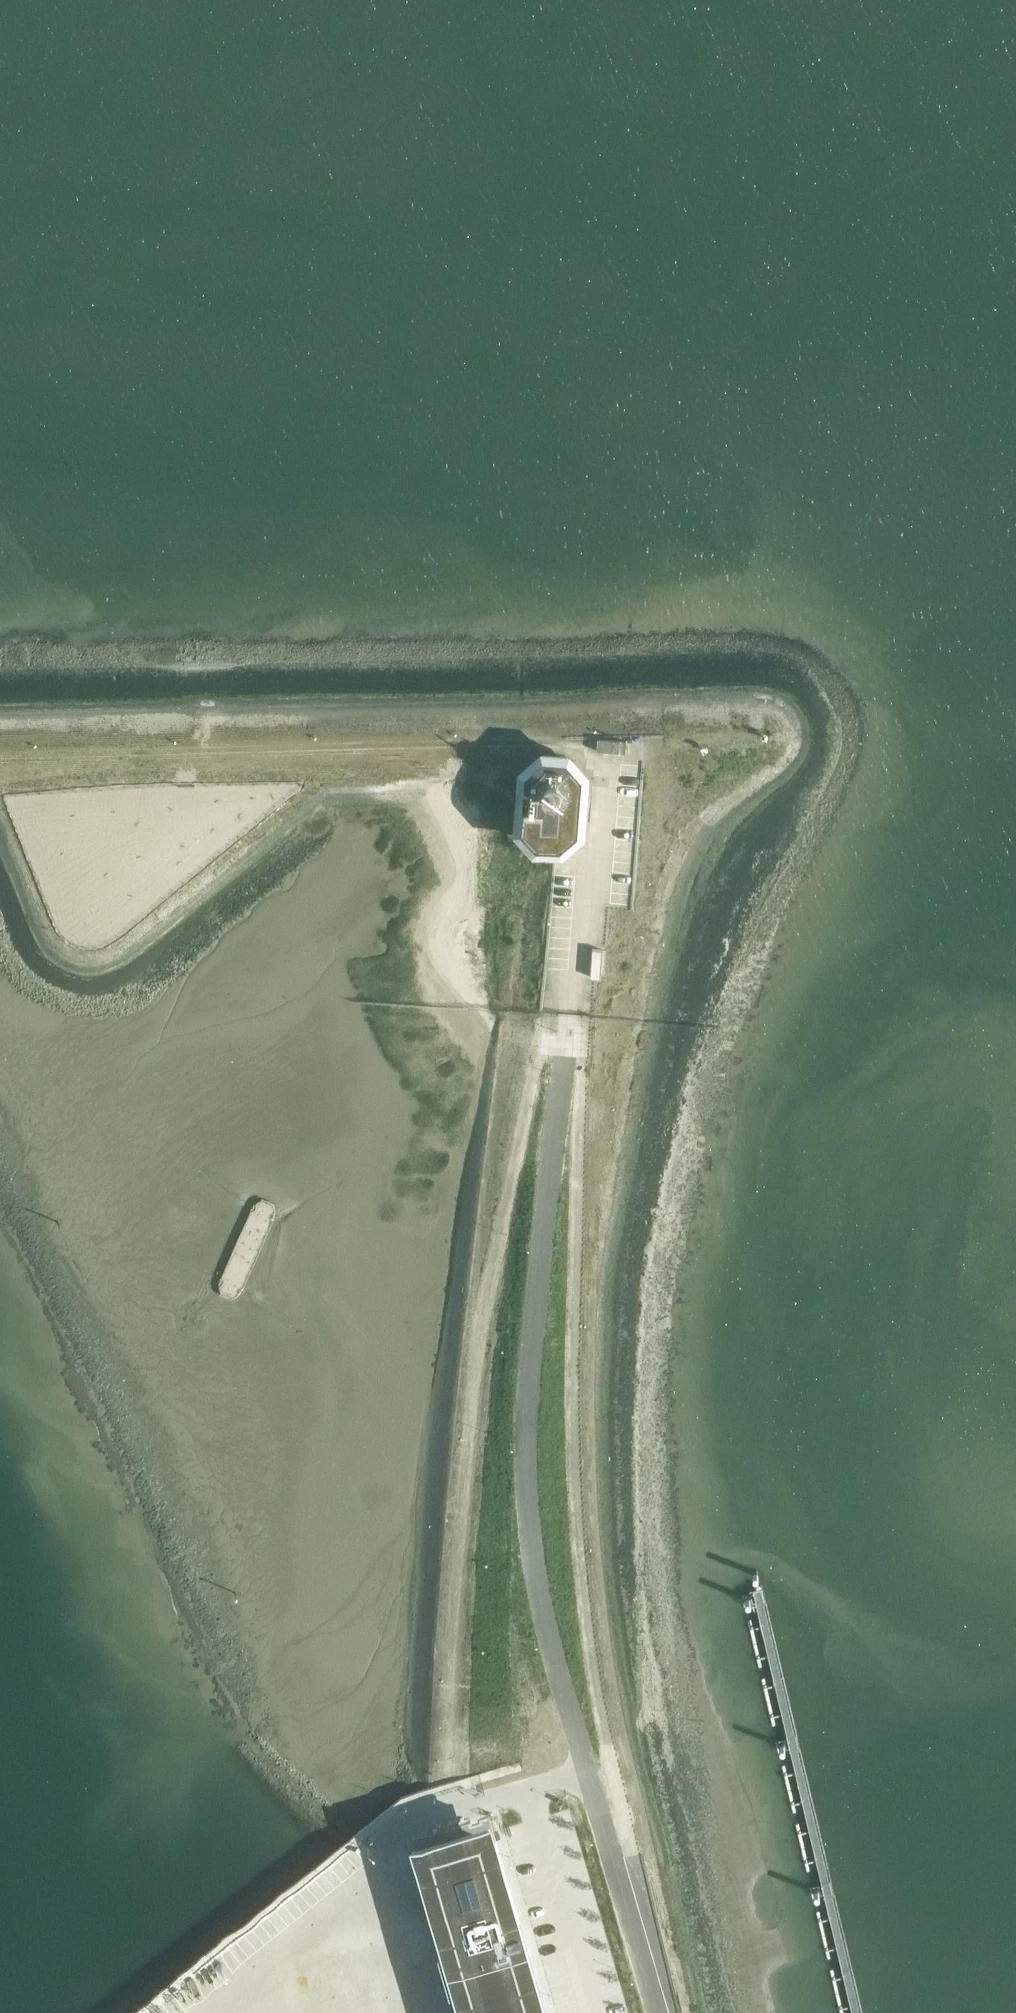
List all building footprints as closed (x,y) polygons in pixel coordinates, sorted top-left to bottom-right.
[(626,739),(597,737),(596,748),(625,750),(626,739)] [(544,758),(528,772),(526,792),(524,824),(537,840),(554,841),(558,842),(574,828),(578,776),(564,760),(544,758)] [(604,947),(591,946),(590,978),(602,978),(604,947)] [(412,1842),(418,1862),(436,1923),(462,2012),(546,2012),(531,1961),(511,1890),(496,1840),(490,1819),(412,1842)]
